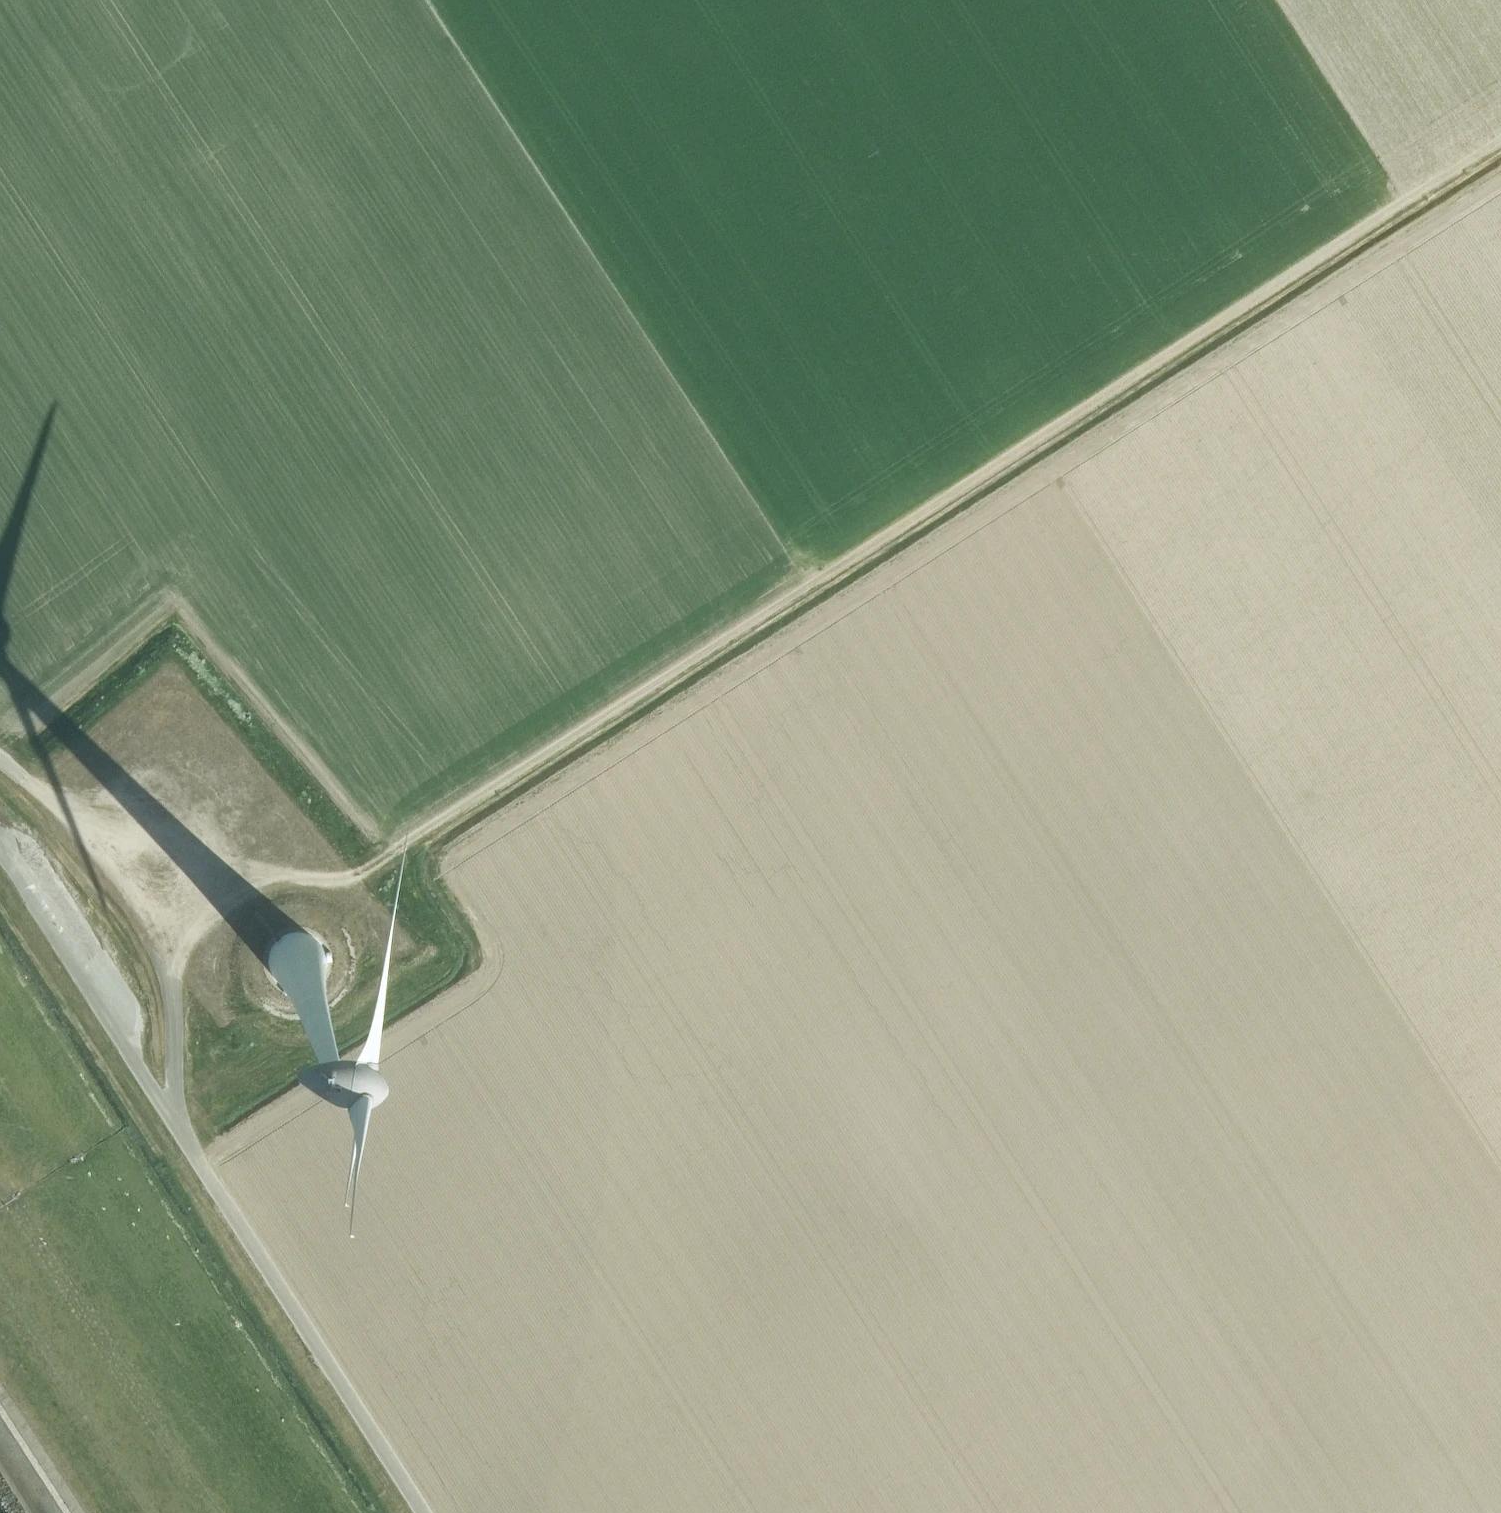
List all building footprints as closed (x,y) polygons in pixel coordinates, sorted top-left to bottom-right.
[(266,949),(264,958),(264,968),(268,977),(274,985),(281,990),(289,993),(298,994),(307,993),(315,989),(322,982),(327,975),(329,966),(330,957),(327,948),(322,940),(315,934),(306,930),(297,928),(287,930),(278,934),(271,940),(266,949)]
